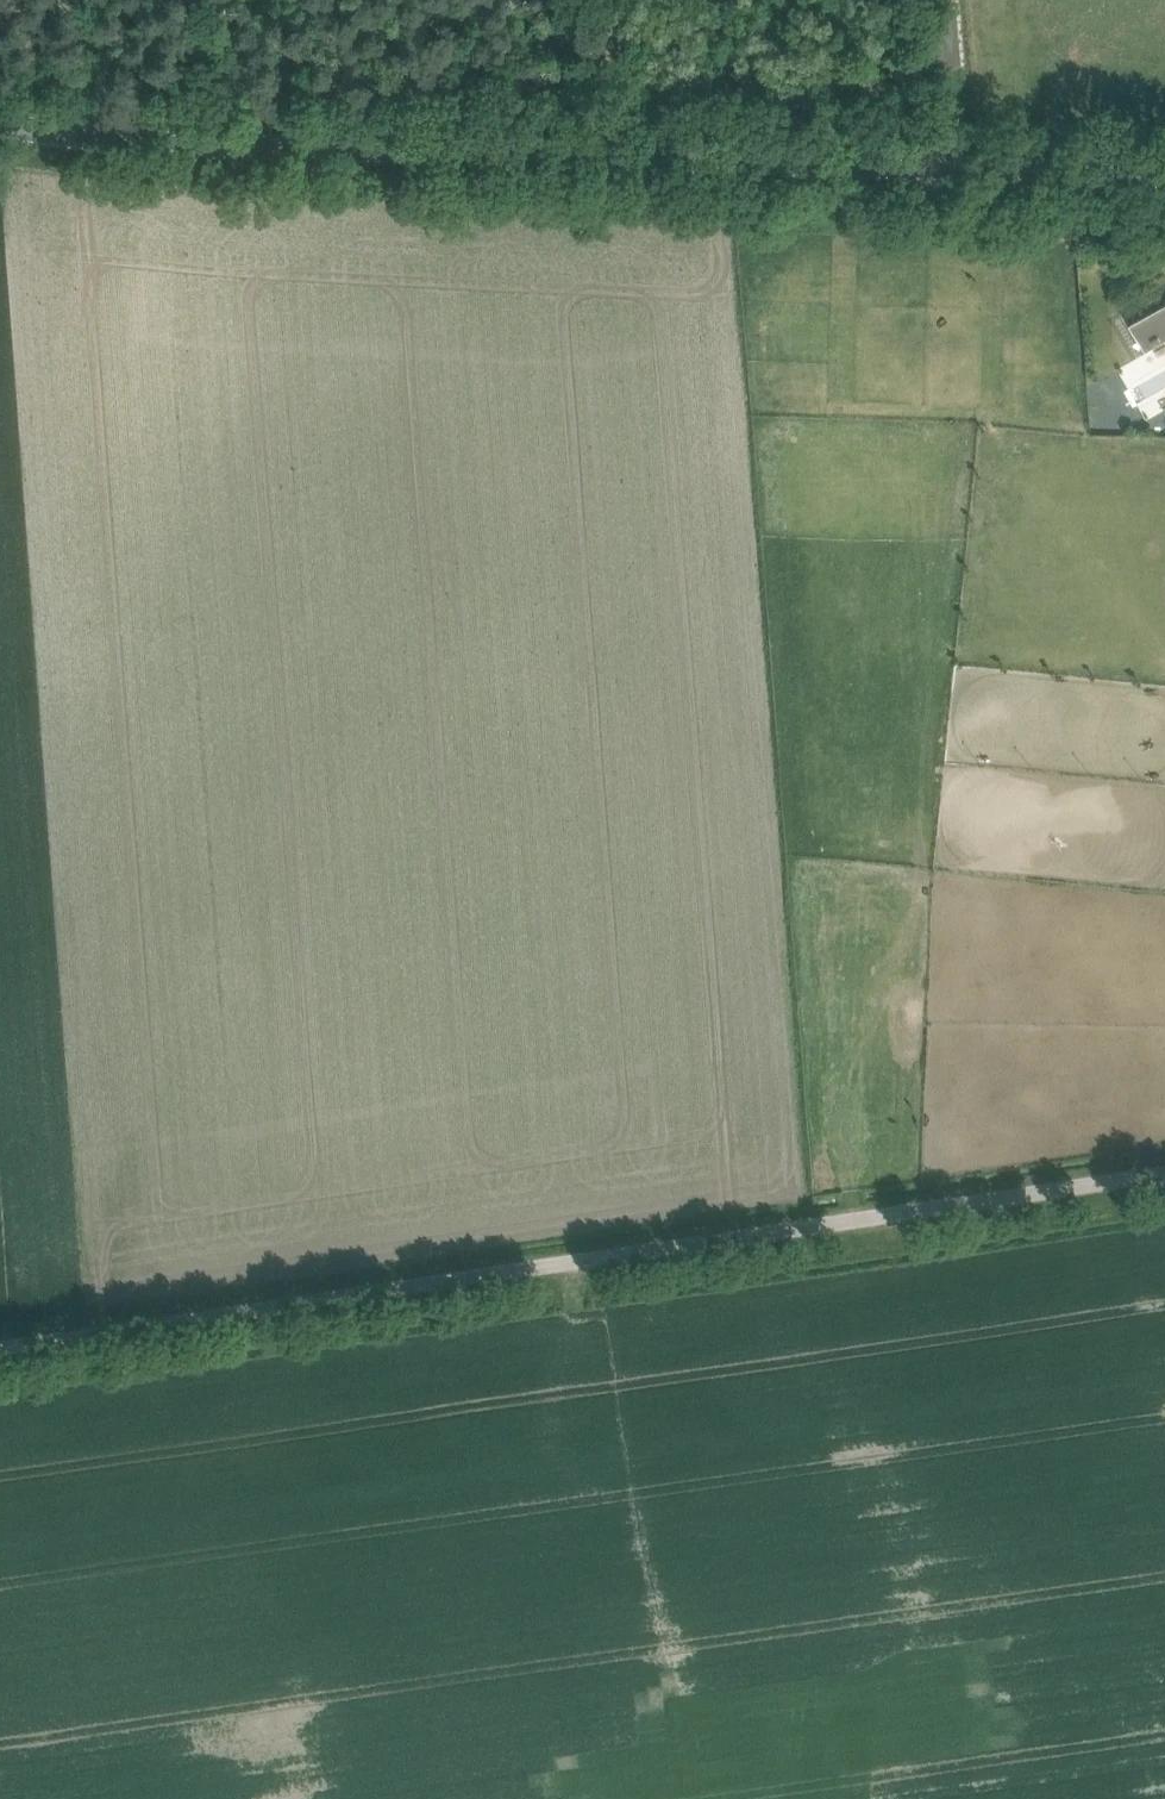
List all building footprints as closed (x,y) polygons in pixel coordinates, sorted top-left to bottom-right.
[(950,9),(931,11),(936,68),(955,66),(950,9)] [(1131,324),(1146,351),(1164,340),(1164,305),(1131,324)]
